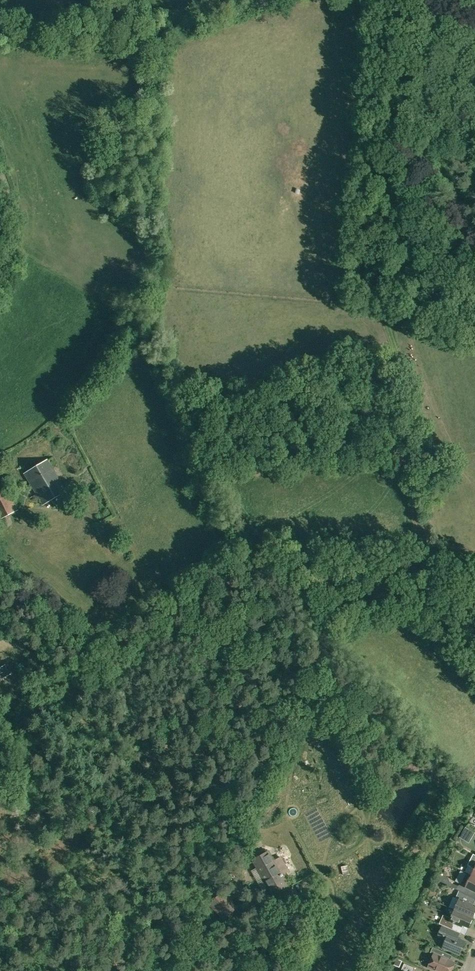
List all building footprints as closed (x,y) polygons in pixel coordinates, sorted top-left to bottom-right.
[(47,459),(23,474),(42,506),(66,491),(47,459)] [(18,510),(5,485),(0,487),(0,520),(18,510)] [(0,667),(0,675),(2,678),(10,674),(5,664),(0,667)] [(262,821),(251,819),(250,824),(260,827),(262,821)] [(465,828),(459,838),(460,838),(469,843),(474,833),(467,828),(465,828)] [(258,838),(259,833),(248,830),(247,836),(258,838)] [(253,863),(260,876),(271,896),(288,886),(282,874),(289,870),(281,856),(274,860),(270,853),(268,850),(251,860),(253,863)] [(347,865),(341,866),(343,876),(349,874),(347,865)] [(459,890),(471,896),(474,891),(474,877),(472,875),(467,873),(461,884),(458,886),(452,882),(450,886),(456,889),(459,890)] [(455,910),(473,918),(474,914),(474,907),(472,906),(474,898),(471,896),(459,890),(456,898),(460,899),(455,910)] [(208,906),(225,923),(237,911),(220,894),(208,906)] [(439,924),(443,925),(444,926),(456,931),(460,933),(463,925),(469,928),(473,918),(455,910),(451,918),(443,915),(439,924)] [(456,931),(444,926),(443,925),(438,937),(446,940),(443,947),(460,954),(465,942),(453,937),(456,931)] [(430,953),(434,955),(429,967),(438,970),(451,970),(455,963),(449,960),(451,955),(433,947),(430,953)] [(402,961),(397,958),(394,965),(400,967),(402,961)]
